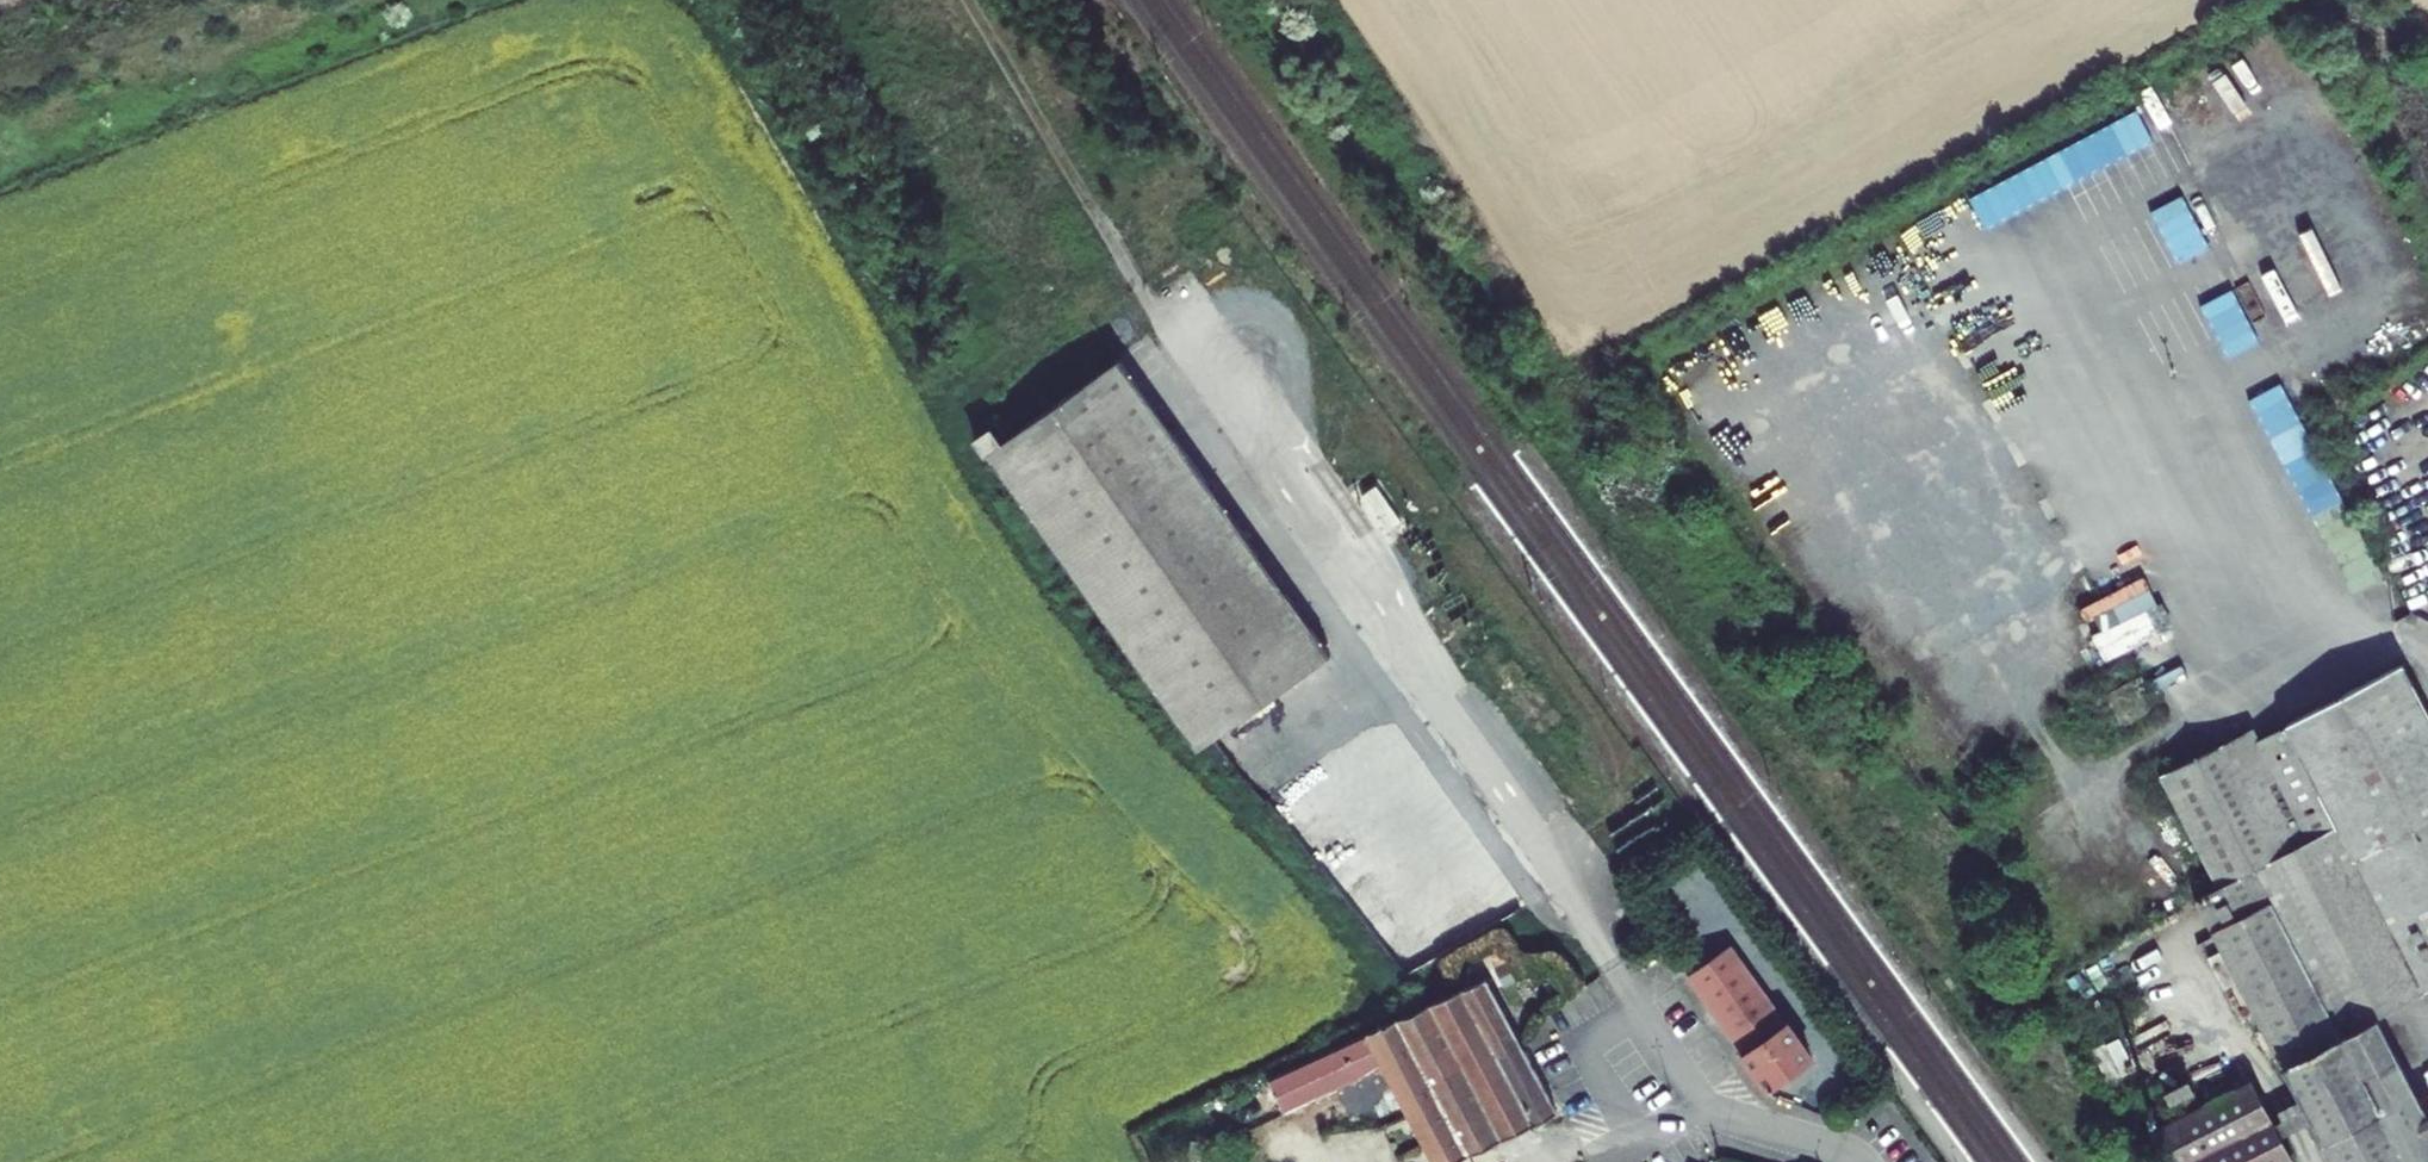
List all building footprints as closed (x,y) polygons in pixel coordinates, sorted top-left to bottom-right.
[(999,426),(984,435),(1197,753),(1332,660),(1129,360),(1007,438),(999,426)] [(1349,488),(1336,496),(1343,508),(1357,498),(1349,488)] [(2331,1161),(2427,1161),(2427,1128),(2368,1014),(2427,984),(2427,657),(2288,724),(2279,708),(2149,771),(2208,884),(2188,892),(2331,1161)] [(1732,947),(1690,979),(1749,1053),(1746,1056),(1775,1091),(1817,1059),(1732,947)] [(1253,1087),(1267,1116),(1345,1080),(1371,1138),(1393,1129),(1409,1161),(1439,1161),(1533,1119),(1465,986),(1253,1087)] [(2164,1161),(2267,1161),(2282,1155),(2243,1074),(2195,1097),(2187,1073),(2158,1084),(2168,1110),(2143,1122),(2164,1161)]
